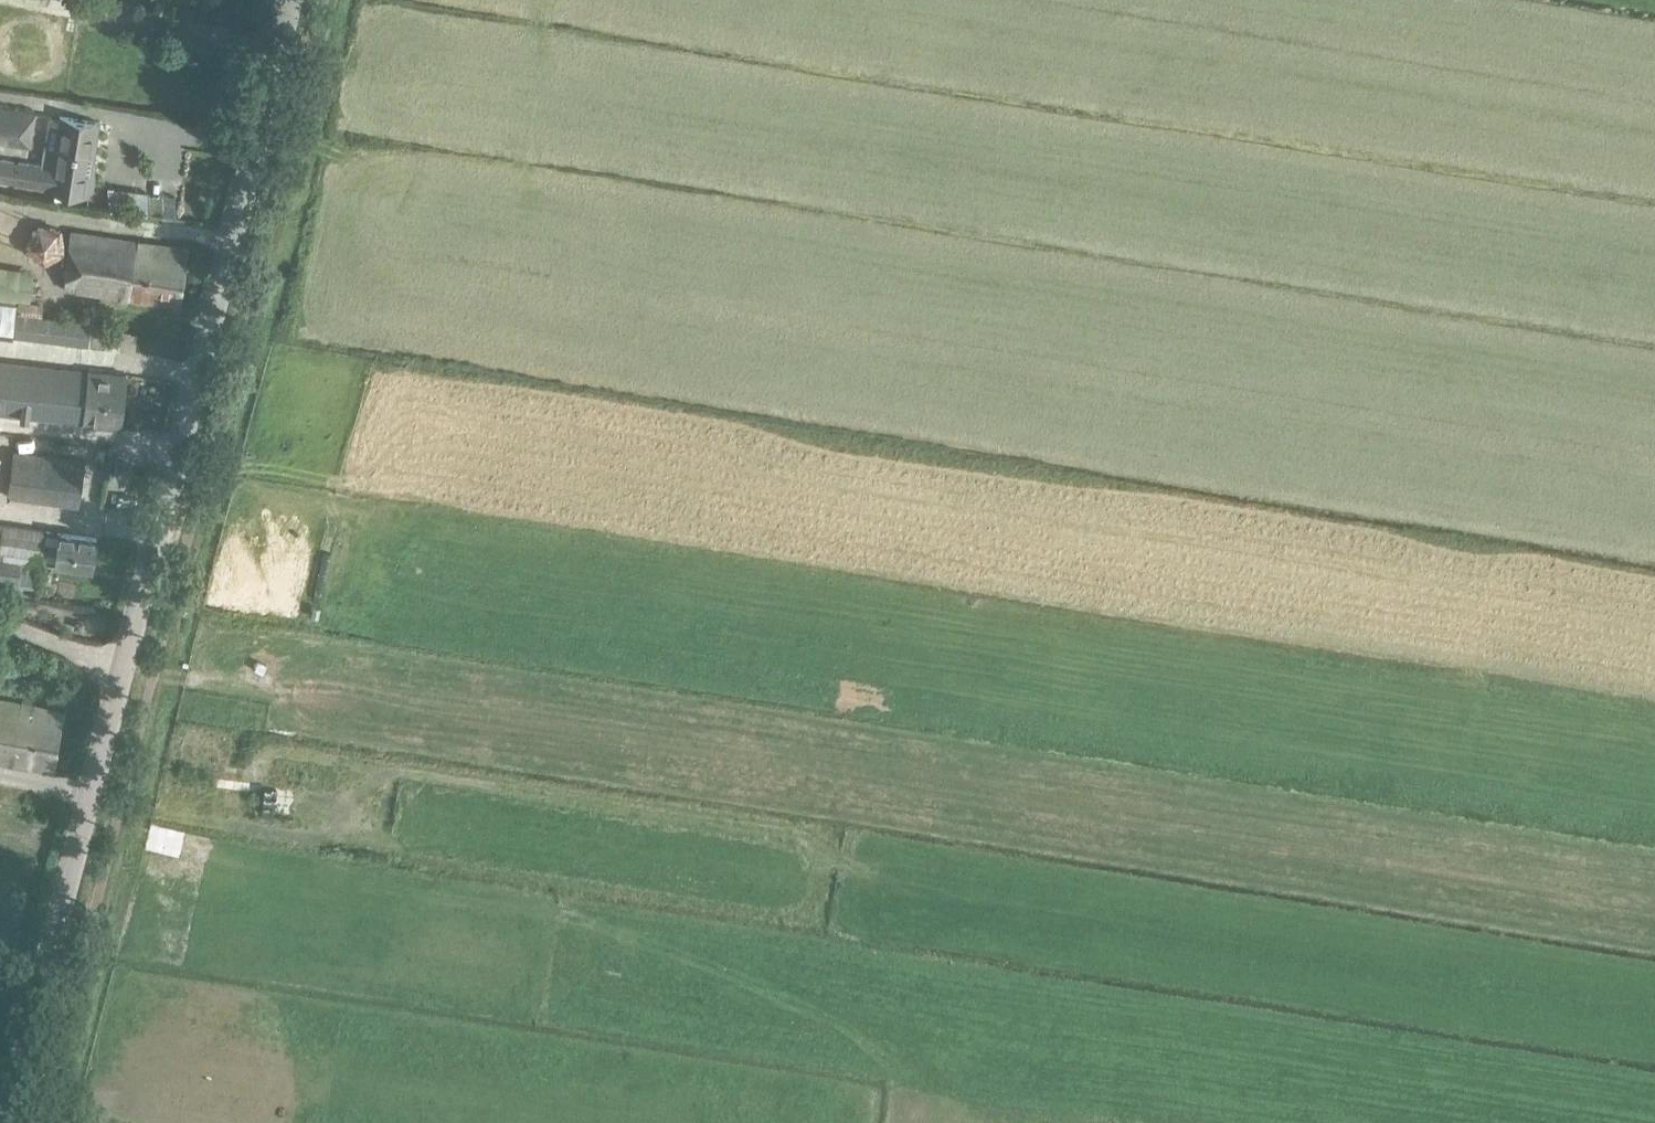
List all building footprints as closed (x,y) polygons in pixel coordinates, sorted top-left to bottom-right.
[(31,147),(37,112),(0,107),(0,142),(31,147)] [(99,122),(59,116),(51,168),(0,160),(0,179),(48,186),(48,189),(87,195),(88,191),(91,192),(96,161),(93,160),(99,122)] [(187,250),(137,243),(71,230),(63,287),(112,294),(112,297),(179,307),(187,250)] [(28,302),(31,277),(26,270),(0,265),(0,298),(28,302)] [(91,322),(14,312),(12,334),(118,348),(120,330),(91,322)] [(0,360),(0,413),(120,426),(125,373),(0,360)] [(13,449),(7,494),(78,505),(85,460),(13,449)] [(44,564),(44,562),(49,529),(0,522),(0,557),(44,564)] [(92,569),(97,537),(49,529),(44,562),(92,569)] [(17,586),(21,564),(0,561),(0,583),(17,586)] [(9,701),(0,699),(0,760),(7,761),(25,765),(52,771),(62,713),(9,701)]
